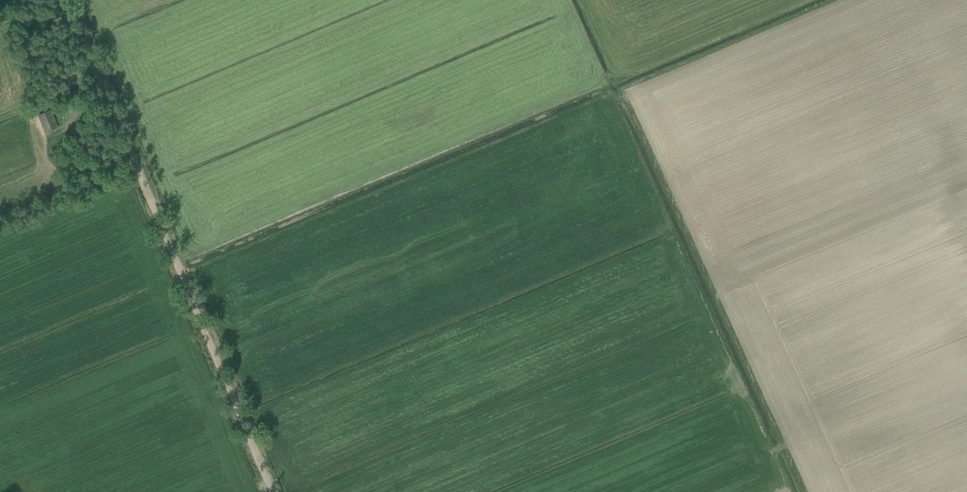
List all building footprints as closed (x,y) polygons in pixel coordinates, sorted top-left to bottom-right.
[(59,128),(51,110),(38,115),(45,133),(59,128)]
